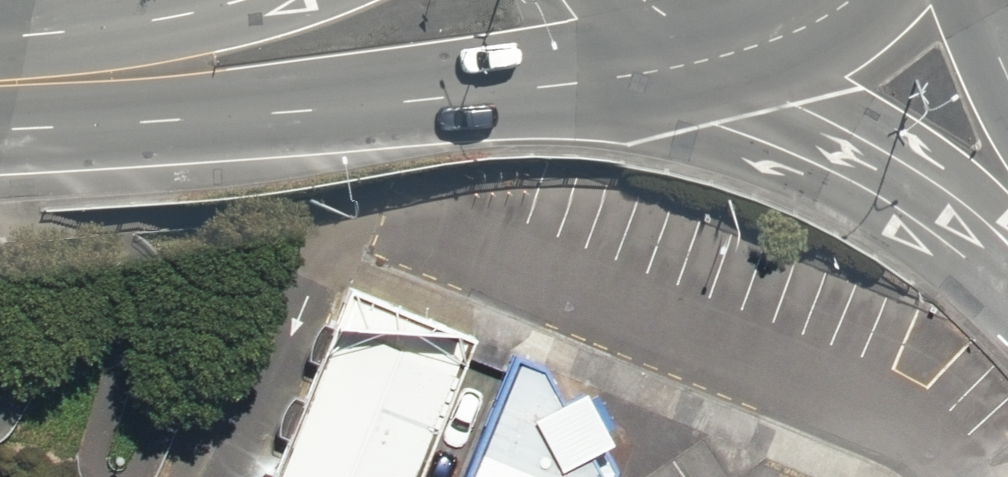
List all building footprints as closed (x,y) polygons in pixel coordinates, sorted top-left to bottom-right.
[(335,281),(258,476),(404,476),(463,331),(335,281)] [(504,349),(453,476),(604,476),(608,467),(573,390),(553,399),(536,362),(504,349)]
